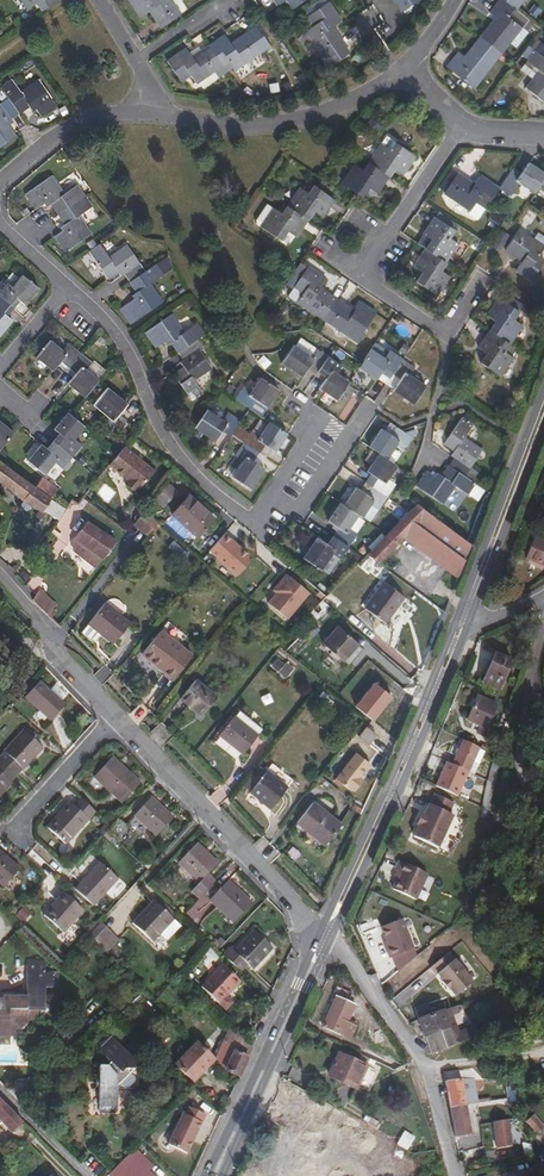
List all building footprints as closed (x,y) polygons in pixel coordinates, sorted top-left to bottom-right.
[(29,18),(38,12),(43,20),(64,6),(60,0),(17,0),(29,18)] [(157,1),(156,0),(141,0),(133,6),(145,23),(153,17),(164,34),(183,21),(169,0),(158,0),(157,1)] [(278,11),(287,5),(293,14),(311,2),(309,0),(270,0),(278,11)] [(396,8),(398,7),(404,16),(420,3),(418,0),(391,0),(396,8)] [(492,0),(496,4),(510,14),(521,0),(492,0)] [(485,17),(493,24),(477,43),(496,58),(517,32),(504,21),(510,14),(496,4),(485,17)] [(331,33),(342,26),(329,8),(309,23),(316,32),(308,38),(332,72),(350,59),(331,33)] [(362,34),(383,22),(375,8),(354,19),(362,34)] [(232,50),(226,41),(212,51),(225,69),(231,66),(237,74),(261,57),(249,38),(232,50)] [(469,93),(496,58),(477,43),(461,63),(455,58),(444,72),(469,93)] [(193,78),(198,87),(225,69),(212,51),(195,62),(190,55),(171,67),(183,85),(193,78)] [(542,63),(531,55),(523,65),(536,76),(522,93),(543,111),(543,65),(542,63)] [(14,87),(4,93),(10,102),(21,118),(31,112),(35,118),(39,114),(45,123),(59,114),(42,88),(23,100),(14,87)] [(21,118),(10,102),(0,109),(0,152),(16,141),(10,131),(16,127),(14,123),(21,118)] [(372,139),(379,130),(369,123),(362,132),(372,139)] [(395,148),(386,141),(380,149),(390,155),(395,148)] [(390,155),(380,149),(369,167),(387,179),(393,170),(403,176),(413,161),(395,148),(390,155)] [(366,192),(375,198),(387,179),(369,167),(364,175),(354,168),(342,188),(360,200),(366,192)] [(517,190),(529,198),(536,187),(541,180),(524,168),(518,177),(509,171),(499,188),(511,197),(517,190)] [(541,180),(536,187),(543,193),(543,175),(541,180)] [(479,180),(473,189),(456,178),(445,195),(470,213),(475,204),(484,210),(496,192),(479,180)] [(54,207),(60,217),(87,199),(80,189),(67,197),(54,180),(28,197),(38,213),(46,208),(48,211),(54,207)] [(310,198),(301,191),(289,209),(308,222),(313,214),(322,220),(334,202),(316,190),(310,198)] [(82,219),(94,211),(87,199),(60,217),(68,228),(62,231),(65,235),(57,240),(68,256),(94,238),(82,219)] [(264,230),(276,212),(269,208),(259,223),(259,227),(264,230)] [(296,239),(308,222),(289,209),(284,217),(276,212),(264,230),(282,242),(288,234),(296,239)] [(423,238),(431,244),(425,252),(445,265),(456,248),(447,242),(452,234),(433,222),(423,238)] [(537,260),(542,252),(516,234),(504,252),(521,263),(515,273),(530,283),(542,264),(537,260)] [(127,277),(132,285),(147,275),(130,248),(111,261),(102,248),(91,255),(109,280),(119,274),(123,280),(127,277)] [(439,274),(445,265),(425,252),(414,270),(423,276),(417,285),(436,299),(448,281),(439,274)] [(165,278),(157,267),(147,275),(132,285),(138,294),(133,299),(135,302),(128,307),(138,323),(165,305),(152,287),(165,278)] [(300,304),(325,321),(337,302),(321,291),(326,283),(309,271),(297,290),(305,295),(300,304)] [(5,282),(0,288),(0,299),(8,306),(15,298),(24,306),(38,289),(22,275),(11,288),(5,282)] [(3,313),(8,306),(0,299),(0,334),(12,321),(3,313)] [(360,305),(354,313),(337,302),(325,321),(359,344),(365,335),(363,334),(376,316),(360,305)] [(486,319),(494,324),(489,333),(509,346),(520,328),(512,322),(517,315),(497,302),(486,319)] [(167,349),(173,345),(179,355),(195,344),(205,336),(198,325),(185,334),(173,317),(147,335),(158,351),(165,345),(167,349)] [(503,355),(509,346),(489,333),(477,351),(486,358),(480,366),(499,380),(511,360),(503,355)] [(52,370),(60,362),(67,368),(79,353),(68,343),(61,351),(49,340),(36,356),(52,370)] [(195,383),(213,370),(195,344),(179,355),(184,363),(181,365),(184,371),(176,377),(193,403),(203,395),(195,383)] [(311,370),(318,374),(329,359),(317,350),(312,358),(297,347),(284,365),(304,379),(311,370)] [(360,369),(378,381),(378,380),(385,371),(392,376),(403,361),(390,352),(385,360),(372,351),(362,365),(360,369)] [(85,370),(91,363),(79,353),(67,368),(74,374),(67,382),(83,397),(97,380),(85,370)] [(336,374),(341,367),(329,359),(318,374),(327,381),(320,390),(337,402),(348,386),(349,384),(336,374)] [(415,369),(403,361),(392,376),(400,381),(393,391),(413,405),(425,388),(410,377),(415,369)] [(385,371),(378,380),(386,386),(392,376),(385,371)] [(392,376),(386,386),(393,391),(400,381),(392,376)] [(268,409),(280,392),(263,379),(253,392),(246,387),(237,400),(251,410),(252,411),(258,402),(268,409)] [(118,413),(125,404),(107,388),(93,404),(107,417),(102,424),(113,433),(126,419),(118,413)] [(54,429),(59,434),(53,441),(67,453),(77,441),(70,435),(81,423),(69,413),(64,409),(50,426),(54,429)] [(230,413),(225,421),(209,410),(197,428),(216,443),(223,433),(232,439),(234,436),(243,422),(230,413)] [(449,455),(453,458),(447,465),(463,476),(480,451),(463,438),(472,426),(461,418),(443,443),(453,451),(449,455)] [(14,433),(0,422),(0,449),(14,433)] [(261,436),(255,431),(246,444),(261,455),(266,447),(276,453),(288,435),(270,423),(261,436)] [(382,429),(369,446),(379,454),(386,459),(396,446),(402,451),(411,439),(401,431),(396,427),(390,436),(382,429)] [(54,429),(47,437),(53,441),(59,434),(54,429)] [(57,464),(67,453),(53,441),(46,449),(37,441),(24,458),(40,471),(50,459),(57,464)] [(256,462),(261,455),(246,444),(238,456),(245,462),(236,475),(253,487),(265,469),(256,462)] [(137,487),(152,469),(123,445),(116,453),(109,464),(122,475),(124,474),(127,477),(124,482),(133,490),(136,486),(137,487)] [(366,471),(376,479),(371,486),(386,496),(395,485),(387,479),(396,466),(386,459),(379,454),(366,471)] [(34,488),(0,463),(0,483),(20,499),(40,512),(41,510),(50,497),(56,488),(40,478),(34,488)] [(474,484),(463,476),(447,465),(440,475),(435,472),(433,476),(425,470),(417,481),(414,485),(440,504),(454,486),(466,494),(474,484)] [(169,482),(155,497),(164,506),(178,490),(169,482)] [(369,504),(377,510),(386,496),(371,486),(365,494),(355,487),(343,505),(358,515),(361,517),(369,504)] [(193,540),(212,519),(187,495),(169,516),(193,540)] [(327,521),(336,528),(331,535),(347,546),(356,534),(348,528),(358,515),(343,505),(340,503),(327,521)] [(416,504),(408,511),(393,526),(403,536),(410,542),(452,572),(447,585),(452,590),(469,544),(465,540),(416,504)] [(147,535),(158,522),(145,510),(134,523),(147,535)] [(95,567),(115,540),(88,519),(74,538),(73,549),(95,567)] [(365,555),(377,563),(403,536),(393,526),(385,534),(365,555)] [(238,574),(253,554),(221,531),(207,551),(238,574)] [(331,554),(338,559),(347,546),(331,535),(326,543),(317,537),(302,557),(320,570),(331,554)] [(543,559),(543,544),(533,538),(525,558),(527,559),(526,561),(541,567),(543,559)] [(301,577),(294,586),(315,605),(320,600),(323,597),(301,577)] [(383,623),(403,597),(382,582),(363,608),(383,623)] [(47,616),(55,605),(39,589),(31,599),(36,606),(47,616)] [(307,623),(326,606),(320,600),(315,605),(302,618),(307,623)] [(112,643),(129,622),(104,602),(87,623),(99,633),(112,643)] [(90,639),(94,639),(99,633),(87,623),(80,631),(90,639)] [(317,630),(315,628),(312,625),(303,633),(308,639),(317,630)] [(336,627),(322,645),(334,654),(340,647),(342,649),(350,638),(336,627)] [(172,681),(191,657),(160,631),(141,655),(172,681)] [(342,649),(340,647),(334,654),(342,661),(356,644),(350,638),(342,649)] [(500,690),(513,660),(494,652),(482,681),(500,690)] [(199,714),(214,695),(194,679),(179,699),(199,714)] [(43,684),(28,700),(53,724),(68,707),(43,684)] [(483,736),(496,705),(477,696),(467,719),(479,725),(476,732),(483,736)] [(257,735),(261,729),(238,710),(234,716),(257,735)] [(257,735),(234,716),(219,735),(242,753),(257,735)] [(366,744),(373,736),(363,728),(357,736),(366,744)] [(18,777),(44,749),(26,732),(0,760),(18,777)] [(469,742),(462,739),(451,764),(468,772),(479,747),(469,742)] [(357,778),(368,764),(354,753),(334,779),(347,790),(349,789),(352,792),(361,781),(357,778)] [(501,757),(495,754),(488,781),(495,784),(501,757)] [(113,758),(94,778),(122,804),(141,784),(113,758)] [(18,777),(0,760),(0,761),(0,798),(18,777)] [(450,792),(457,795),(468,772),(451,764),(446,762),(435,786),(450,792)] [(269,809),(286,787),(265,770),(248,792),(269,809)] [(489,810),(495,784),(488,781),(482,806),(489,810)] [(153,799),(135,818),(157,838),(175,819),(153,799)] [(67,846),(97,814),(83,801),(76,808),(72,804),(48,829),(67,846)] [(427,801),(411,833),(438,846),(454,814),(427,801)] [(325,847),(340,827),(312,805),(296,825),(325,847)] [(133,833),(118,820),(107,833),(120,845),(133,833)] [(219,866),(198,845),(180,864),(202,884),(195,891),(203,899),(218,883),(210,875),(219,866)] [(4,887),(20,869),(0,852),(0,884),(4,887)] [(401,859),(389,887),(417,899),(429,872),(401,859)] [(119,880),(101,863),(79,886),(98,903),(119,880)] [(230,883),(211,904),(234,926),(254,905),(230,883)] [(98,903),(79,886),(75,891),(93,908),(98,903)] [(66,894),(45,916),(63,933),(84,911),(66,894)] [(175,924),(176,923),(157,903),(135,925),(155,944),(162,937),(175,924)] [(378,927),(395,967),(418,957),(400,917),(378,927)] [(100,947),(112,934),(101,923),(88,936),(100,947)] [(170,942),(182,931),(175,924),(162,937),(168,942),(170,942)] [(254,971),(274,949),(256,931),(235,953),(232,950),(225,957),(242,973),(249,966),(254,971)] [(455,996),(474,980),(453,957),(435,973),(455,996)] [(54,1009),(59,1002),(58,986),(66,986),(66,970),(58,970),(58,961),(41,960),(41,996),(17,996),(17,999),(0,1000),(0,1034),(26,1034),(29,1034),(45,1018),(53,1018),(54,1009)] [(228,996),(240,983),(222,966),(203,988),(220,1005),(228,996)] [(358,999),(344,993),(340,1000),(354,1006),(358,999)] [(225,1009),(233,1001),(228,996),(220,1005),(225,1009)] [(350,1020),(356,1007),(354,1006),(340,1000),(339,999),(325,1028),(341,1036),(342,1034),(351,1038),(358,1023),(350,1020)] [(445,1015),(451,1013),(450,1009),(417,1020),(423,1037),(449,1028),(445,1015)] [(240,1078),(254,1047),(232,1027),(215,1062),(226,1073),(240,1078)] [(455,1045),(451,1035),(449,1028),(423,1037),(431,1054),(455,1045)] [(455,1045),(467,1041),(463,1030),(451,1035),(455,1045)] [(26,1034),(0,1034),(0,1043),(26,1043),(26,1034)] [(135,1094),(135,1075),(140,1070),(129,1059),(129,1056),(125,1056),(111,1041),(103,1049),(102,1049),(102,1050),(101,1049),(97,1053),(108,1065),(105,1068),(96,1068),(96,1080),(96,1089),(96,1114),(107,1114),(107,1110),(114,1110),(116,1102),(117,1099),(118,1097),(121,1094),(124,1093),(135,1094)] [(194,1082),(215,1061),(198,1044),(177,1065),(194,1082)] [(388,1059),(366,1049),(363,1057),(384,1067),(388,1059)] [(368,1068),(339,1054),(331,1071),(361,1085),(368,1068)] [(378,1073),(390,1079),(392,1074),(389,1073),(390,1071),(381,1067),(378,1073)] [(361,1085),(331,1071),(329,1077),(358,1090),(361,1085)] [(471,1135),(466,1106),(461,1079),(445,1082),(455,1138),(471,1135)] [(466,1106),(478,1104),(474,1079),(461,1079),(466,1106)] [(0,1101),(0,1122),(10,1132),(20,1122),(0,1101)] [(392,1151),(396,1145),(335,1109),(313,1149),(332,1160),(336,1162),(360,1175),(406,1175),(408,1167),(401,1163),(389,1157),(392,1151)] [(184,1114),(168,1146),(187,1154),(202,1124),(184,1114)] [(543,1135),(543,1133),(539,1117),(525,1121),(531,1128),(533,1137),(543,1135)] [(496,1148),(504,1146),(500,1119),(492,1120),(496,1148)] [(140,1150),(119,1172),(123,1175),(164,1175),(165,1175),(140,1150)] [(401,1163),(404,1158),(392,1151),(389,1157),(401,1163)] [(336,1162),(325,1175),(360,1175),(336,1162)]
